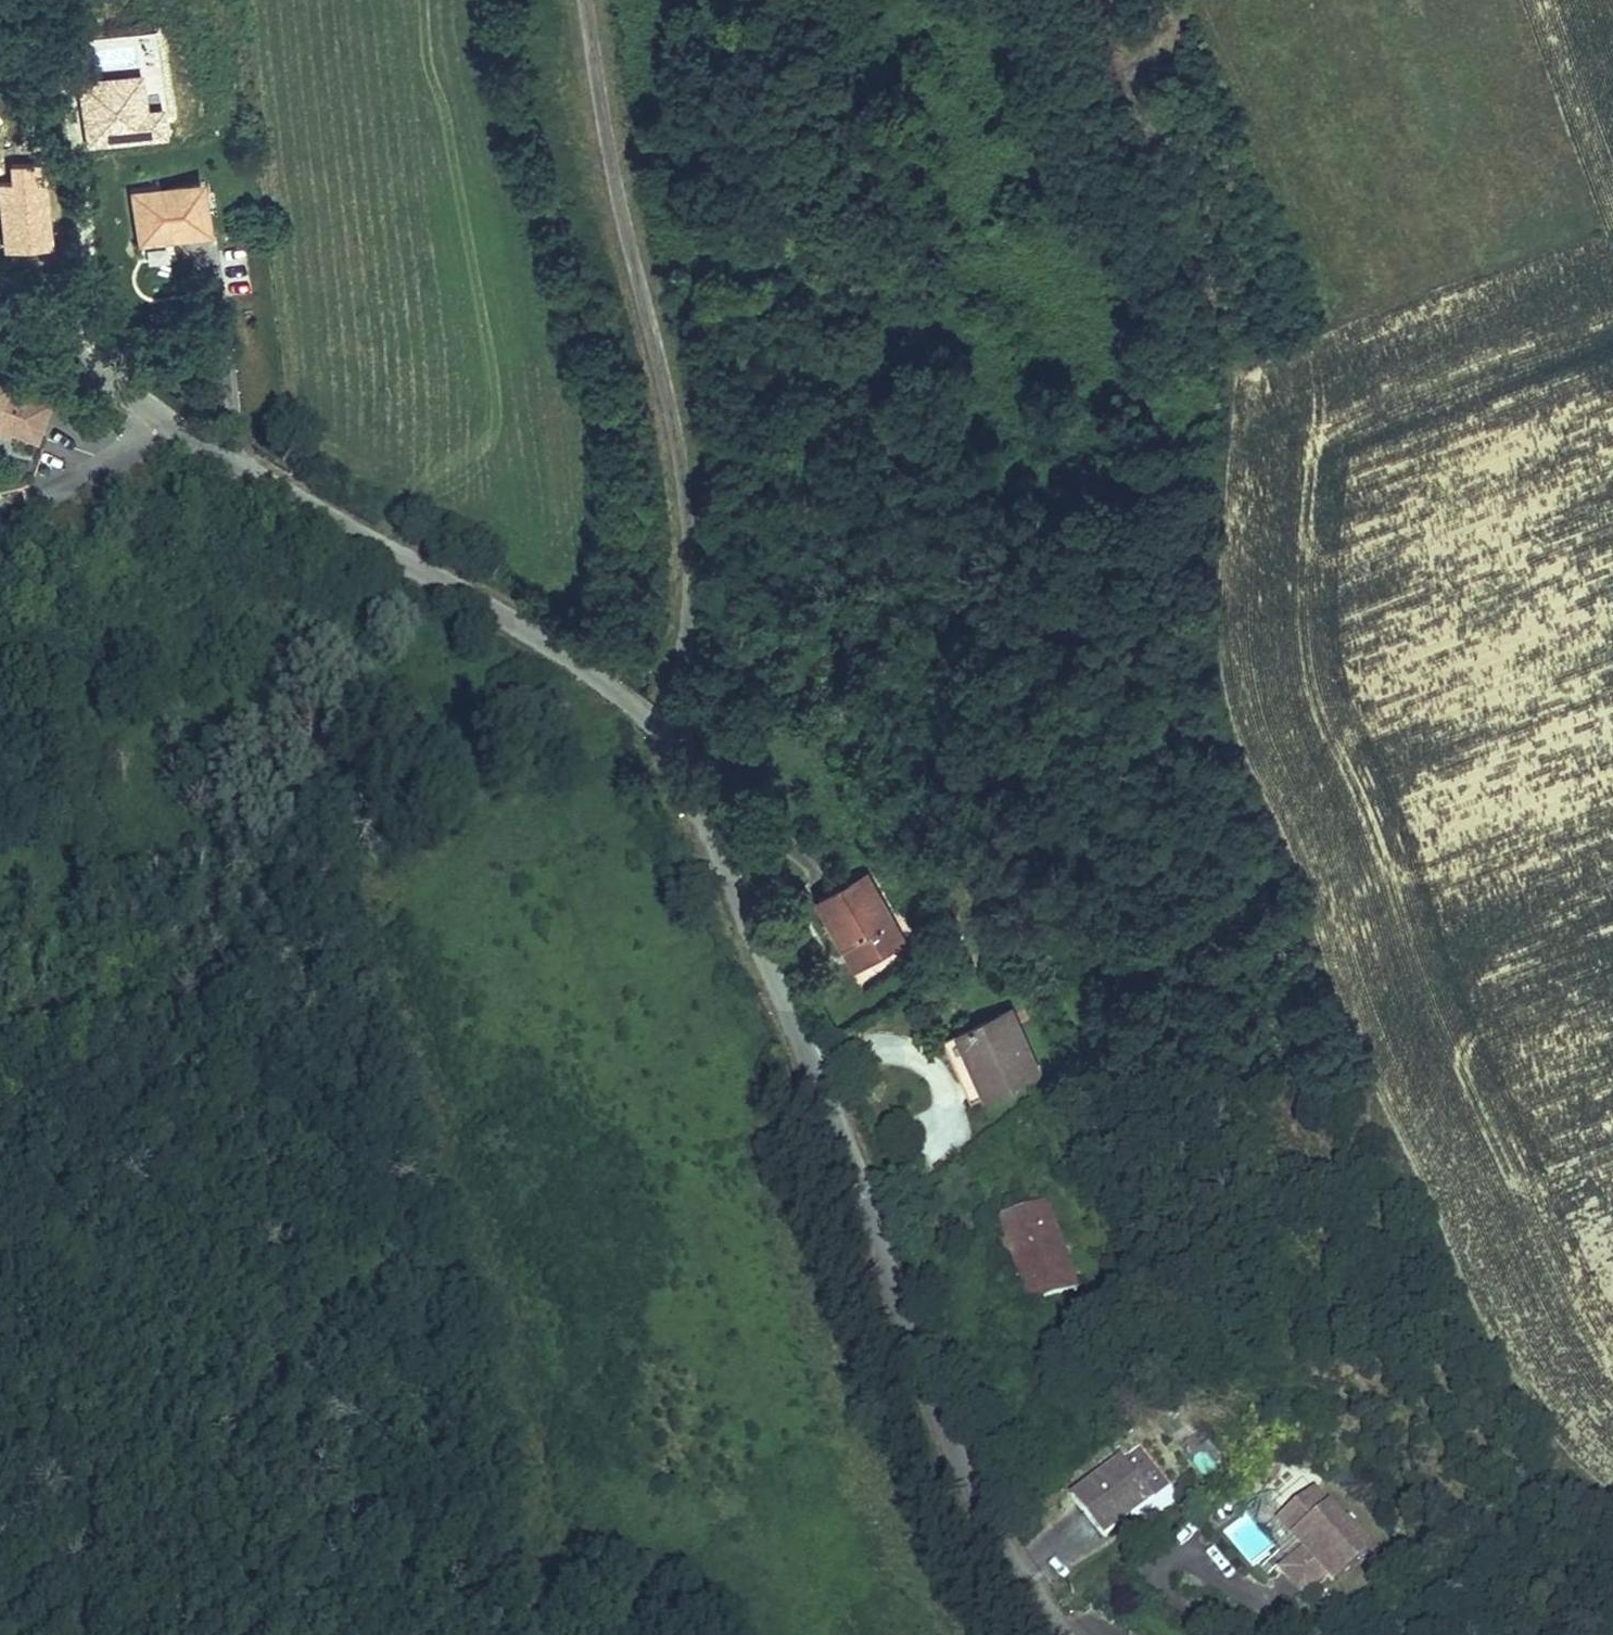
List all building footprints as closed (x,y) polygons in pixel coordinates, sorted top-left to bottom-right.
[(2,245),(43,243),(40,159),(0,161),(0,200),(2,245)] [(200,176),(134,189),(142,236),(208,223),(200,176)] [(7,385),(7,383),(0,379),(0,426),(9,430),(32,441),(49,404),(7,385)] [(0,426),(0,432),(6,435),(9,430),(0,426)] [(822,898),(847,948),(857,944),(865,962),(907,942),(873,875),(822,898)] [(1036,1067),(1011,1008),(959,1030),(983,1088),(1036,1067)] [(983,1088),(959,1030),(944,1036),(969,1095),(983,1088)] [(1077,1281),(1045,1194),(997,1211),(1009,1247),(1014,1246),(1021,1275),(1029,1297),(1077,1281)] [(1115,1451),(1069,1492),(1102,1528),(1123,1509),(1120,1505),(1128,1499),(1135,1499),(1147,1487),(1115,1451)] [(1370,1532),(1357,1519),(1362,1515),(1345,1497),(1340,1502),(1310,1472),(1277,1506),(1305,1534),(1282,1557),(1305,1580),(1328,1557),(1336,1566),(1370,1532)] [(1120,1505),(1123,1509),(1135,1499),(1128,1499),(1120,1505)]
